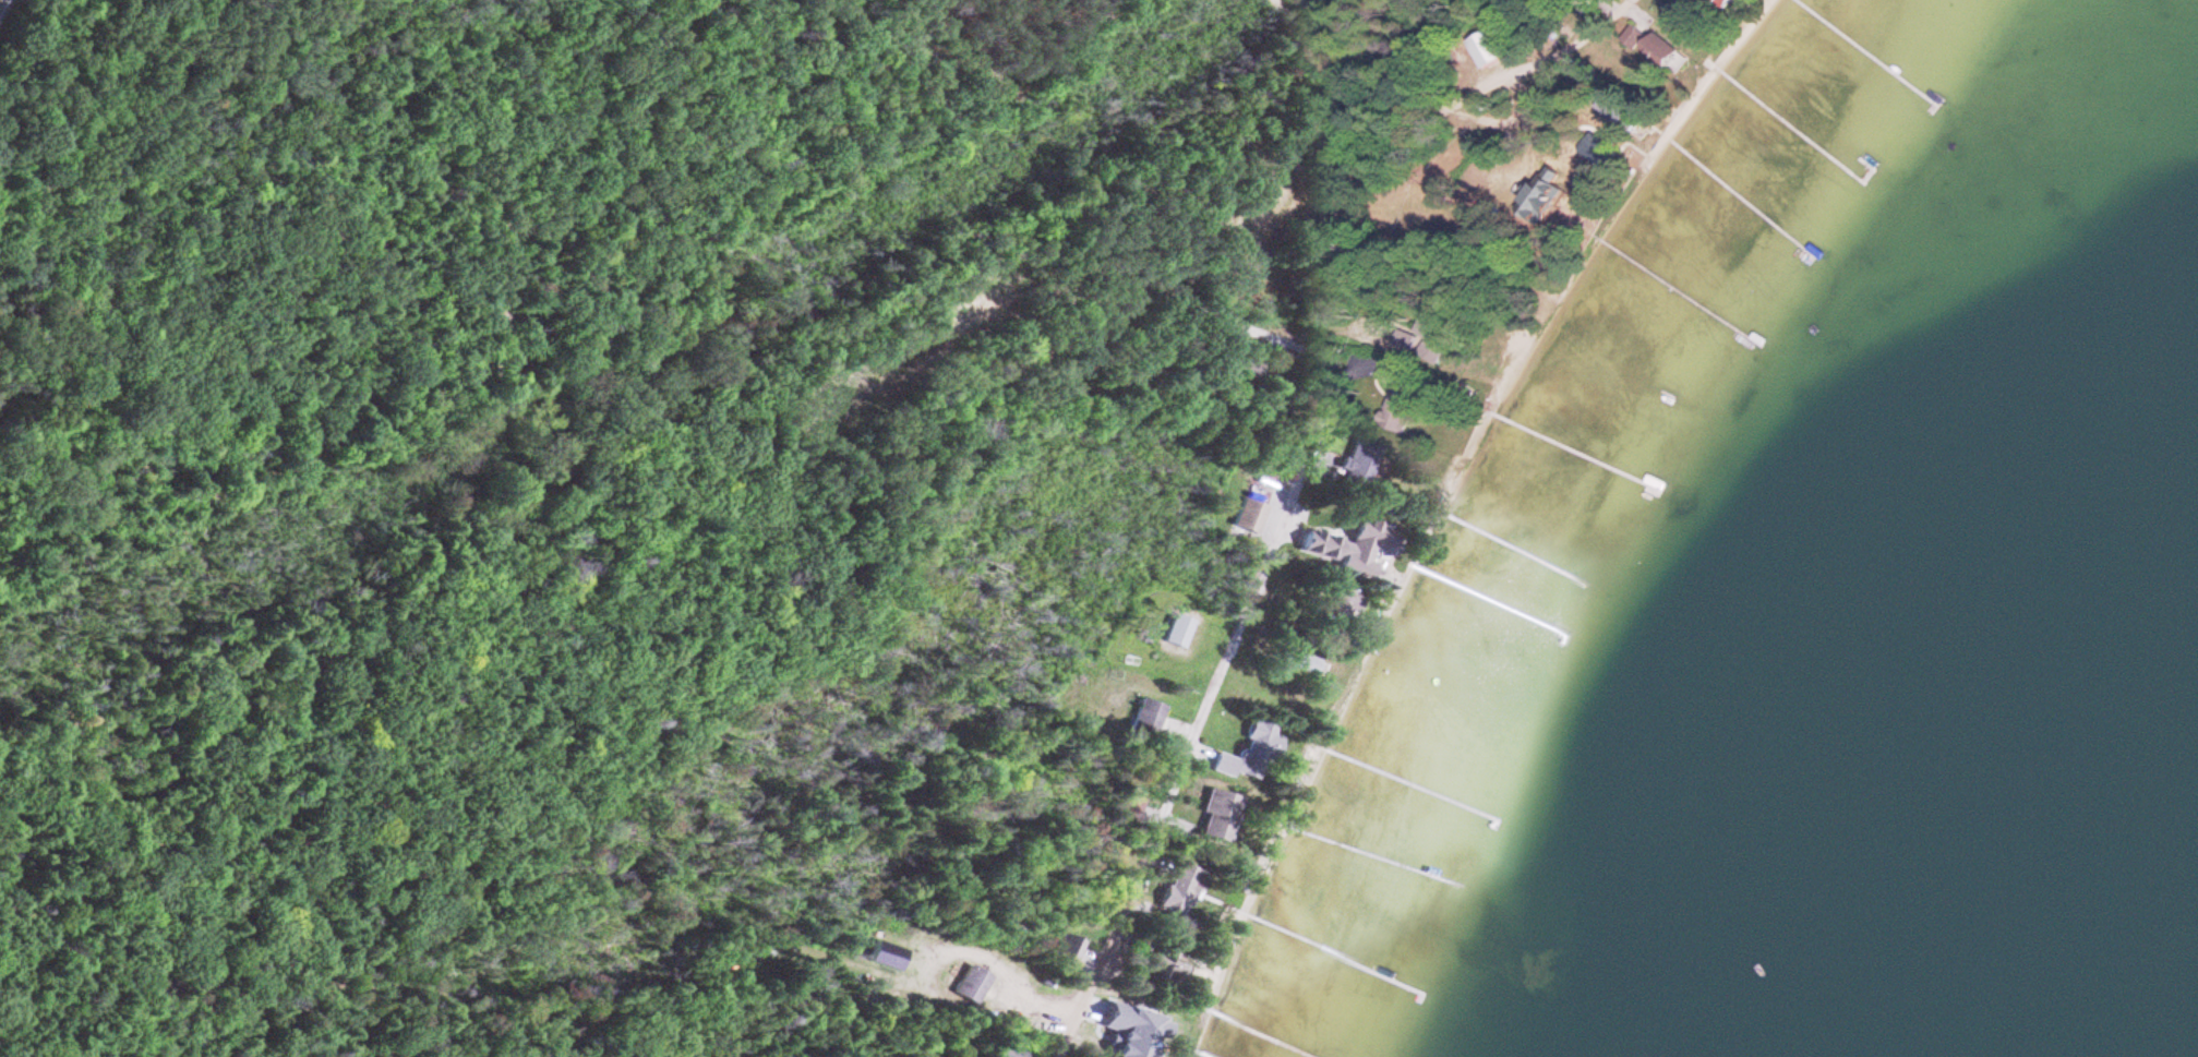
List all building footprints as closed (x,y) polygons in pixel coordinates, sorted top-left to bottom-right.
[(1721,9),(1730,0),(1711,0),(1721,9)] [(1482,71),(1503,59),(1488,31),(1467,43),(1482,71)] [(1634,51),(1655,70),(1674,50),(1653,31),(1634,51)] [(1240,518),(1236,517),(1230,529),(1246,537),(1249,532),(1236,525),(1240,518)] [(1188,625),(1167,617),(1156,645),(1177,654),(1188,625)] [(1312,677),(1316,665),(1299,659),(1295,671),(1312,677)] [(1151,704),(1128,706),(1130,738),(1153,736),(1151,704)] [(984,979),(963,969),(949,996),(970,1006),(984,979)]
